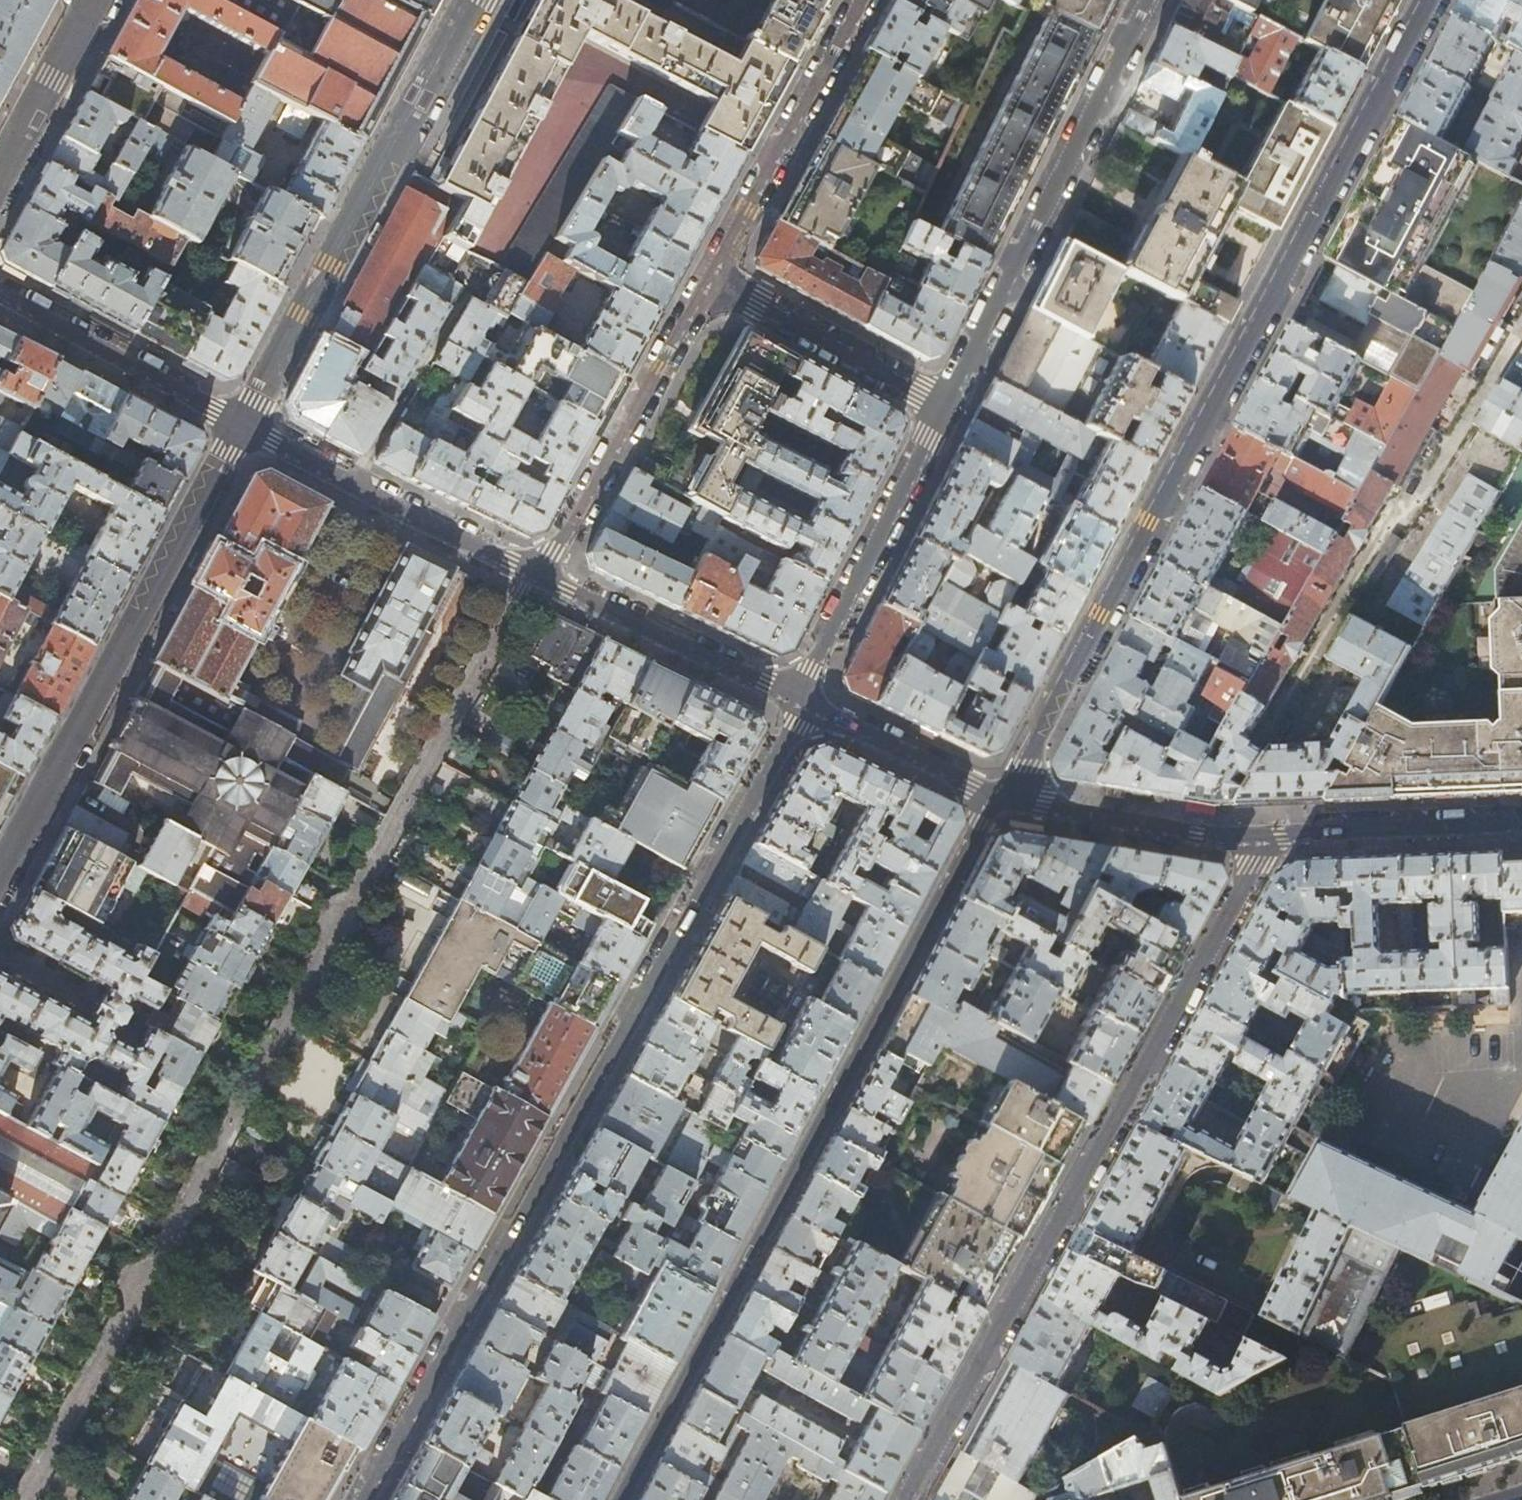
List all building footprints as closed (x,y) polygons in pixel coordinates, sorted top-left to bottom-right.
[(52,0),(0,0),(0,95),(52,0)] [(213,0),(136,0),(120,30),(106,57),(152,81),(232,123),(233,124),(243,105),(219,92),(219,91),(193,76),(191,77),(153,57),(160,42),(165,44),(178,19),(179,20),(181,20),(183,20),(184,20),(187,19),(188,18),(190,15),(190,14),(190,13),(218,27),(217,29),(244,44),(245,43),(268,55),(278,34),(213,0)] [(278,34),(296,0),(213,0),(278,34)] [(278,34),(268,55),(252,85),(253,86),(311,115),(321,121),(363,141),(407,58),(428,19),(392,0),(296,0),(278,34)] [(428,19),(438,0),(392,0),(428,19)] [(743,156),(764,117),(792,66),(745,40),(733,65),(613,0),(536,0),(508,53),(471,122),(437,187),(465,202),(426,266),(449,280),(469,250),(467,249),(580,32),(711,103),(696,130),(698,131),(743,156)] [(698,14),(708,20),(720,0),(707,0),(698,14)] [(751,36),(748,34),(744,40),(745,40),(792,66),(829,0),(771,0),(751,36)] [(896,3),(896,4),(944,31),(955,37),(944,58),(939,67),(934,77),(929,86),(966,106),(1002,28),(1009,35),(1022,11),(1014,6),(1004,0),(898,0),(896,3)] [(1049,9),(1098,35),(1114,4),(1116,0),(1031,0),(1049,9)] [(1220,0),(1182,0),(1179,5),(1168,27),(1208,47),(1230,5),(1220,0)] [(1230,5),(1234,7),(1256,19),(1293,38),(1317,50),(1359,72),(1365,61),(1397,0),(1220,0),(1230,5)] [(1455,19),(1494,40),(1498,42),(1509,48),(1516,51),(1521,55),(1521,28),(1516,40),(1498,31),(1512,4),(1521,9),(1521,0),(1465,0),(1455,19)] [(944,31),(896,4),(891,1),(876,29),(864,50),(868,52),(912,76),(917,79),(944,31)] [(1256,19),(1234,7),(1225,25),(1247,37),(1256,19)] [(1086,60),(1098,35),(1049,9),(936,235),(946,240),(957,246),(985,261),(1008,216),(1086,60)] [(1256,19),(1247,37),(1245,41),(1235,61),(1228,75),(1277,101),(1282,91),(1269,84),(1293,38),(1256,19)] [(1468,88),(1494,40),(1455,19),(1443,41),(1429,67),(1468,88)] [(717,36),(733,44),(737,36),(722,27),(717,36)] [(1208,47),(1168,27),(1158,48),(1150,63),(1216,99),(1224,84),(1196,70),(1199,63),(1228,77),(1228,75),(1235,61),(1213,50),(1208,47)] [(1220,35),(1213,50),(1235,61),(1245,41),(1241,38),(1238,44),(1220,35)] [(1504,57),(1509,48),(1498,42),(1493,51),(1504,57)] [(1340,108),(1359,72),(1317,50),(1287,106),(1329,128),(1340,108)] [(1516,51),(1490,100),(1493,101),(1521,117),(1521,55),(1516,51)] [(865,164),(912,76),(868,52),(868,53),(843,98),(820,140),(865,164)] [(939,67),(944,58),(940,56),(935,65),(939,67)] [(147,92),(152,81),(106,57),(86,94),(133,119),(139,108),(147,92)] [(1186,159),(1216,99),(1150,63),(1136,91),(1144,95),(1145,93),(1153,97),(1155,93),(1175,103),(1181,112),(1167,140),(1156,135),(1159,126),(1127,109),(1120,124),(1186,159)] [(1470,89),(1468,88),(1429,67),(1411,100),(1401,120),(1443,143),(1470,89)] [(929,86),(934,77),(930,75),(926,84),(929,86)] [(232,123),(152,81),(147,92),(204,122),(195,140),(180,133),(182,129),(144,109),(143,110),(139,108),(133,119),(155,131),(172,140),(185,147),(212,162),(223,140),(232,123)] [(611,146),(638,99),(638,97),(611,83),(499,268),(501,269),(527,284),(546,254),(555,239),(578,201),(602,161),(611,146)] [(253,86),(243,105),(233,124),(232,123),(223,140),(232,144),(220,168),(233,174),(252,184),(264,161),(249,153),(267,119),(301,136),(311,115),(253,86)] [(133,119),(86,94),(73,117),(62,138),(96,158),(100,159),(103,154),(97,151),(112,124),(118,127),(121,126),(121,124),(130,129),(110,165),(129,175),(151,139),(155,131),(133,119)] [(660,111),(638,99),(611,146),(624,154),(714,208),(731,178),(743,156),(698,131),(683,158),(645,139),(660,111)] [(1493,101),(1465,155),(1474,160),(1508,179),(1517,163),(1511,160),(1521,138),(1521,117),(1493,101)] [(1316,152),(1329,128),(1287,106),(1283,104),(1238,187),(1186,159),(1120,124),(1111,141),(1106,152),(1168,184),(1136,242),(1077,210),(1062,240),(1156,291),(1179,303),(1223,326),(1234,306),(1186,281),(1226,207),(1274,231),(1277,225),(1316,152)] [(893,179),(923,196),(958,120),(929,106),(893,179)] [(1465,155),(1443,143),(1401,120),(1389,141),(1364,188),(1337,239),(1326,259),(1454,328),(1473,293),(1419,264),(1474,160),(1465,155)] [(337,189),(363,141),(321,121),(280,199),(314,216),(320,220),(337,189)] [(155,131),(151,139),(168,148),(172,140),(155,131)] [(87,174),(96,158),(62,138),(55,151),(18,218),(0,252),(4,263),(26,275),(50,288),(79,235),(65,227),(69,220),(61,216),(65,208),(87,221),(102,194),(113,199),(114,200),(129,175),(110,165),(104,162),(102,166),(108,169),(100,181),(87,174)] [(865,164),(820,140),(794,187),(776,221),(829,251),(873,169),(865,164)] [(211,163),(212,162),(185,147),(169,177),(167,176),(159,191),(161,192),(147,218),(150,219),(172,231),(183,237),(196,244),(233,174),(220,168),(211,163)] [(616,169),(602,161),(578,201),(604,215),(608,208),(602,205),(611,189),(617,192),(619,192),(621,191),(623,190),(624,188),(624,187),(627,182),(653,196),(654,197),(656,198),(658,198),(658,197),(660,204),(656,211),(653,209),(643,227),(636,223),(632,230),(686,259),(700,235),(714,208),(624,154),(616,169)] [(413,287),(426,266),(465,202),(437,187),(412,174),(354,283),(325,337),(343,347),(349,336),(353,338),(355,334),(361,337),(357,343),(352,341),(348,349),(355,353),(368,361),(370,358),(380,341),(389,327),(404,302),(413,287)] [(280,199),(252,184),(246,194),(251,203),(256,207),(228,261),(234,264),(276,287),(296,250),(314,216),(280,199)] [(150,219),(147,218),(135,211),(131,220),(108,208),(113,199),(102,194),(87,221),(87,222),(169,265),(183,237),(172,231),(168,239),(146,228),(150,219)] [(1482,278),(1473,293),(1454,328),(1418,391),(1386,448),(1360,494),(1325,555),(1284,629),(1270,653),(1252,686),(1219,744),(1218,746),(1225,751),(1217,764),(1210,759),(1187,801),(1220,806),(1224,806),(1239,806),(1269,757),(1246,743),(1293,662),(1295,663),(1304,647),(1303,646),(1357,550),(1359,551),(1369,534),(1367,533),(1394,485),(1402,489),(1434,430),(1428,427),(1460,369),(1468,374),(1521,275),(1521,198),(1482,278)] [(601,221),(604,215),(578,201),(555,239),(568,247),(561,262),(568,267),(610,289),(656,314),(668,292),(686,259),(632,230),(629,237),(636,240),(627,257),(630,259),(627,266),(623,268),(589,250),(592,244),(593,244),(593,242),(593,241),(593,239),(592,238),(591,237),(590,236),(586,234),(595,218),(601,221)] [(829,251),(776,221),(766,238),(754,259),(757,269),(825,306),(863,327),(883,282),(829,251)] [(941,251),(946,240),(936,235),(911,222),(887,272),(961,309),(970,291),(985,261),(957,246),(948,263),(944,260),(947,255),(941,251)] [(94,243),(79,235),(50,288),(74,301),(134,332),(159,284),(162,278),(141,268),(132,284),(130,283),(133,277),(129,275),(129,273),(98,257),(93,265),(85,260),(94,243)] [(1156,291),(1062,240),(1051,262),(1027,308),(1055,323),(1121,358),(1156,291)] [(561,262),(546,254),(527,284),(508,315),(534,329),(541,332),(558,301),(549,297),(568,267),(561,262)] [(1418,391),(1454,328),(1326,259),(1308,294),(1367,327),(1356,344),(1312,321),(1306,332),(1360,361),(1392,377),(1418,391)] [(283,290),(276,287),(234,264),(224,283),(236,290),(218,323),(207,316),(184,359),(207,372),(224,381),(236,377),(261,331),(283,290)] [(461,287),(449,280),(426,266),(413,287),(448,308),(452,303),(439,294),(445,284),(449,285),(456,295),(458,291),(461,287)] [(508,315),(527,284),(501,269),(498,274),(495,273),(492,273),(489,274),(486,278),(485,281),(486,286),(489,288),(478,305),(505,321),(508,315)] [(887,272),(883,282),(863,327),(899,347),(923,360),(938,356),(946,339),(961,309),(887,272)] [(210,311),(159,284),(134,332),(143,337),(184,359),(207,316),(209,312),(210,311)] [(413,287),(404,302),(411,306),(396,331),(389,327),(380,341),(388,345),(378,363),(370,358),(368,361),(362,371),(368,374),(376,379),(398,392),(420,355),(448,308),(413,287)] [(636,351),(656,314),(610,289),(576,352),(622,377),(636,351)] [(491,345),(482,340),(493,321),(502,327),(505,321),(478,305),(470,300),(452,331),(445,342),(479,361),(480,359),(482,360),(491,345)] [(214,303),(210,311),(209,312),(213,314),(218,306),(214,303)] [(1202,367),(1223,326),(1179,303),(1144,370),(1147,372),(1158,377),(1188,393),(1202,367)] [(1055,323),(1027,308),(1023,318),(1007,349),(992,380),(1018,394),(1055,323)] [(1144,370),(1121,358),(1055,323),(1018,394),(1092,433),(1150,464),(1164,437),(1188,393),(1158,377),(1148,395),(1138,390),(1147,372),(1144,370)] [(1330,418),(1360,361),(1306,332),(1292,324),(1275,356),(1261,381),(1293,398),(1303,380),(1308,383),(1310,378),(1314,381),(1302,403),(1330,418)] [(508,375),(529,387),(535,375),(578,398),(572,411),(596,424),(622,377),(576,352),(541,332),(534,329),(508,375)] [(18,340),(1,331),(0,331),(0,360),(6,363),(18,340)] [(777,401),(787,380),(797,359),(780,349),(760,338),(758,343),(745,335),(670,472),(645,459),(637,472),(719,518),(738,479),(756,443),(769,416),(777,401)] [(343,347),(325,337),(310,366),(290,404),(294,419),(306,425),(323,434),(350,390),(338,383),(355,353),(348,349),(343,347)] [(0,374),(0,375),(0,403),(4,396),(24,406),(22,411),(18,410),(11,424),(0,419),(0,452),(7,456),(17,436),(57,359),(35,348),(18,340),(6,363),(0,374)] [(479,361),(445,342),(432,363),(462,379),(459,385),(455,383),(450,393),(447,391),(442,393),(425,420),(426,427),(420,437),(403,427),(406,422),(402,419),(404,417),(402,414),(395,425),(373,461),(391,471),(408,480),(444,419),(450,409),(465,385),(479,361)] [(1474,424),(1521,451),(1521,347),(1474,424)] [(57,359),(17,436),(34,445),(39,435),(47,439),(58,417),(81,372),(61,361),(57,359)] [(797,359),(787,380),(796,386),(786,405),(777,401),(769,416),(824,442),(831,428),(815,419),(821,408),(837,417),(852,389),(828,376),(797,359)] [(506,428),(529,387),(508,375),(491,365),(475,391),(465,385),(450,409),(482,427),(477,436),(497,446),(494,450),(525,467),(539,475),(561,487),(576,459),(596,424),(572,411),(549,398),(546,404),(548,409),(553,412),(535,445),(506,428)] [(366,379),(368,374),(362,371),(358,377),(358,378),(362,380),(366,379)] [(105,384),(81,372),(58,417),(75,426),(80,415),(84,413),(92,416),(92,421),(89,426),(84,425),(82,429),(103,440),(126,396),(105,384)] [(354,384),(358,378),(358,377),(353,373),(347,383),(352,386),(354,384)] [(1386,448),(1418,391),(1392,377),(1374,411),(1357,402),(1344,426),(1386,448)] [(354,384),(352,386),(350,390),(323,434),(322,436),(342,446),(360,455),(384,415),(398,392),(376,379),(368,392),(354,384)] [(1018,394),(992,380),(985,394),(979,406),(1023,429),(1004,465),(1005,465),(1001,473),(1003,473),(1012,479),(1046,497),(1054,502),(1061,489),(1080,455),(1092,433),(1018,394)] [(1302,403),(1293,398),(1261,381),(1245,412),(1237,428),(1291,457),(1305,429),(1344,450),(1345,458),(1333,480),(1360,494),(1386,448),(1344,426),(1330,418),(1302,403)] [(852,389),(837,417),(836,418),(848,424),(844,433),(840,431),(842,426),(834,422),(831,428),(824,442),(846,452),(838,467),(873,484),(888,455),(901,428),(897,414),(883,406),(852,389)] [(169,419),(126,396),(103,440),(118,448),(127,453),(130,449),(125,446),(128,441),(151,453),(149,455),(151,456),(152,453),(157,456),(175,422),(169,419)] [(1023,429),(979,406),(963,437),(957,448),(1001,473),(1005,465),(1004,465),(1023,429)] [(80,428),(75,426),(58,417),(47,439),(42,449),(64,461),(80,428)] [(463,507),(494,450),(497,446),(477,436),(462,455),(446,447),(459,427),(444,419),(408,480),(434,493),(463,507)] [(180,425),(175,422),(157,456),(152,453),(151,456),(146,463),(180,482),(198,447),(194,433),(180,425)] [(1237,428),(1217,465),(1204,490),(1248,514),(1276,529),(1325,555),(1360,494),(1333,480),(1291,457),(1237,428)] [(1129,503),(1150,464),(1092,433),(1080,455),(1094,463),(1076,498),(1061,489),(1054,502),(1057,504),(1113,534),(1129,503)] [(42,449),(34,445),(17,436),(7,456),(35,471),(31,479),(30,479),(27,479),(25,481),(24,483),(23,485),(23,487),(24,489),(25,491),(20,499),(0,489),(0,513),(43,535),(44,536),(70,488),(110,509),(88,550),(83,547),(81,549),(73,545),(71,550),(128,580),(144,550),(163,514),(124,493),(64,461),(42,449)] [(756,443),(738,479),(755,487),(761,475),(817,504),(811,515),(848,533),(854,521),(873,484),(838,467),(831,480),(836,483),(834,488),(820,481),(824,472),(761,442),(759,445),(756,443)] [(129,454),(127,453),(118,448),(110,465),(121,471),(129,454)] [(1001,473),(957,448),(931,500),(912,540),(954,561),(962,547),(953,543),(962,525),(963,526),(964,523),(967,525),(974,513),(970,511),(975,502),(973,502),(983,484),(994,490),(1003,473),(1001,473)] [(520,478),(525,467),(494,450),(463,507),(496,523),(526,538),(541,533),(548,519),(565,489),(561,487),(539,475),(536,482),(532,479),(530,483),(520,478)] [(0,470),(0,484),(1,484),(12,462),(6,459),(0,470)] [(172,497),(180,482),(146,463),(142,461),(131,480),(126,477),(124,482),(128,485),(124,493),(163,514),(172,497)] [(719,518),(637,472),(633,470),(621,491),(591,545),(586,554),(591,569),(633,589),(675,609),(692,575),(619,540),(630,521),(670,543),(678,529),(688,534),(690,530),(709,540),(715,527),(719,519),(719,518)] [(373,530),(266,472),(252,476),(210,553),(185,601),(152,662),(156,665),(286,735),(291,724),(238,695),(241,690),(231,685),(316,524),(326,529),(329,523),(338,528),(338,533),(352,540),(357,538),(362,540),(362,545),(375,552),(384,535),(373,530)] [(1434,609),(1502,486),(1496,483),(1493,487),(1470,474),(1390,605),(1426,625),(1434,609)] [(755,487),(738,479),(719,518),(719,519),(785,550),(789,541),(804,549),(802,553),(797,551),(790,565),(824,583),(836,557),(848,533),(811,515),(805,527),(749,500),(755,487)] [(1015,555),(1046,497),(1012,479),(981,536),(1015,555)] [(1214,578),(1248,514),(1204,490),(1181,531),(1165,563),(1210,588),(1284,629),(1325,555),(1276,529),(1257,564),(1251,561),(1237,587),(1225,580),(1223,583),(1214,578)] [(1094,569),(1113,534),(1057,504),(1052,514),(1062,520),(1037,567),(1043,571),(1082,592),(1094,569)] [(0,513),(0,597),(9,602),(43,535),(0,513)] [(1497,601),(1521,600),(1521,524),(1516,534),(1521,538),(1519,543),(1513,540),(1498,567),(1503,571),(1497,583),(1497,601)] [(790,565),(715,527),(709,540),(692,575),(675,609),(713,627),(774,656),(789,652),(802,625),(824,583),(790,565)] [(924,615),(920,624),(908,644),(898,661),(874,704),(906,720),(936,734),(950,708),(961,687),(972,668),(981,651),(996,624),(1005,606),(1019,580),(1028,563),(1015,555),(981,536),(971,530),(962,547),(954,561),(950,569),(924,615)] [(1363,575),(1376,583),(1403,540),(1389,532),(1363,575)] [(954,561),(912,540),(893,577),(879,604),(920,624),(924,615),(919,612),(919,611),(917,608),(923,595),(924,596),(934,577),(932,577),(938,566),(941,567),(942,566),(950,569),(954,561)] [(454,569),(404,545),(347,653),(350,655),(338,677),(368,692),(333,759),(294,738),(292,739),(281,759),(336,789),(348,768),(358,773),(432,633),(422,628),(454,569)] [(110,614),(128,580),(71,550),(68,549),(65,554),(83,563),(57,613),(26,597),(20,608),(92,647),(110,614)] [(1197,613),(1210,588),(1165,563),(1150,590),(1135,619),(1211,659),(1220,664),(1219,667),(1252,686),(1270,653),(1197,613)] [(1068,618),(1082,592),(1043,571),(1021,615),(1059,635),(1068,618)] [(1029,585),(1019,580),(1005,606),(1016,612),(1029,585)] [(9,602),(0,597),(0,658),(20,621),(46,635),(31,663),(26,661),(7,694),(54,719),(72,684),(92,647),(20,608),(9,602)] [(1380,708),(1327,802),(1384,800),(1411,799),(1521,794),(1521,600),(1497,601),(1497,616),(1492,622),(1494,672),(1501,679),(1502,725),(1500,725),(1496,729),(1490,725),(1415,728),(1380,708)] [(920,624),(879,604),(859,644),(843,677),(848,692),(858,697),(874,704),(898,661),(891,657),(903,635),(904,636),(902,641),(908,644),(920,624)] [(1021,615),(1016,612),(1005,606),(996,624),(1005,629),(991,656),(981,651),(972,668),(1026,697),(1041,669),(1059,635),(1021,615)] [(1274,748),(1269,757),(1239,806),(1294,803),(1327,802),(1380,708),(1413,648),(1382,631),(1384,627),(1378,623),(1375,627),(1356,616),(1330,658),(1368,680),(1335,739),(1317,740),(1317,746),(1274,748)] [(580,681),(575,690),(611,710),(618,714),(623,705),(645,661),(628,652),(554,617),(530,656),(542,663),(538,670),(551,677),(555,671),(560,674),(562,671),(580,681)] [(1129,630),(1121,645),(1149,660),(1156,663),(1165,646),(1173,650),(1175,654),(1166,669),(1197,685),(1211,659),(1135,619),(1129,630)] [(1137,681),(1149,660),(1121,645),(1104,676),(1088,707),(1120,725),(1127,713),(1170,736),(1163,750),(1130,731),(1128,736),(1116,758),(1102,787),(1130,792),(1153,795),(1184,734),(1197,711),(1186,705),(1197,685),(1166,669),(1155,690),(1137,681)] [(658,667),(645,661),(623,705),(628,707),(617,729),(657,749),(691,682),(658,667)] [(292,739),(286,735),(156,665),(137,700),(133,698),(128,707),(133,709),(124,725),(115,741),(111,739),(107,747),(111,749),(92,783),(102,788),(119,797),(130,775),(190,807),(178,830),(198,840),(201,842),(212,848),(202,867),(194,882),(189,889),(234,914),(238,907),(255,876),(256,874),(246,869),(256,851),(266,857),(272,847),(294,807),(328,826),(338,808),(346,794),(336,789),(281,759),(292,739)] [(1219,744),(1252,686),(1219,667),(1207,690),(1204,696),(1219,704),(1212,718),(1213,721),(1210,720),(1202,734),(1219,744)] [(1026,697),(972,668),(961,687),(974,694),(961,715),(950,708),(936,734),(964,748),(982,756),(997,751),(1009,729),(1026,697)] [(686,786),(719,804),(750,749),(761,729),(756,714),(727,700),(691,682),(670,724),(699,740),(709,744),(686,786)] [(611,710),(575,690),(553,729),(586,747),(589,749),(597,736),(604,740),(611,728),(604,724),(611,710)] [(22,778),(36,752),(54,719),(7,694),(4,692),(1,697),(0,696),(0,720),(14,728),(8,740),(0,736),(0,766),(22,778)] [(1121,725),(1120,725),(1088,707),(1072,737),(1056,766),(1063,780),(1091,785),(1102,787),(1116,758),(1103,752),(1110,747),(1121,725)] [(579,760),(586,747),(553,729),(531,769),(563,787),(571,773),(582,779),(589,766),(579,760)] [(488,745),(509,757),(516,745),(494,733),(488,745)] [(1215,751),(1184,734),(1153,795),(1160,797),(1187,801),(1210,759),(1215,751)] [(796,769),(783,793),(826,817),(830,819),(841,798),(845,800),(862,765),(836,752),(821,745),(807,750),(796,769)] [(461,796),(469,775),(441,764),(432,785),(461,796)] [(865,766),(862,765),(845,800),(863,810),(824,883),(847,896),(854,883),(844,878),(850,868),(859,874),(866,861),(875,844),(878,840),(868,834),(879,812),(890,818),(906,786),(865,766)] [(22,778),(0,766),(0,819),(2,815),(22,778)] [(564,788),(563,787),(531,769),(513,802),(556,826),(560,819),(561,817),(551,811),(564,788)] [(702,838),(719,804),(658,772),(623,839),(631,843),(684,870),(702,838)] [(931,798),(906,786),(890,818),(883,829),(887,840),(883,841),(879,847),(930,876),(958,824),(954,809),(949,806),(931,798)] [(119,797),(102,788),(96,800),(117,812),(124,800),(119,797)] [(813,841),(826,817),(783,793),(770,815),(754,845),(801,871),(808,856),(798,850),(805,837),(813,841)] [(550,838),(556,826),(513,802),(495,835),(528,853),(539,832),(550,838)] [(179,874),(198,840),(178,830),(163,821),(141,860),(126,854),(134,839),(75,807),(64,828),(72,832),(132,864),(187,893),(189,889),(194,882),(179,874)] [(306,866),(328,826),(294,807),(272,847),(306,866)] [(566,808),(561,817),(560,819),(575,826),(578,822),(586,826),(571,853),(548,841),(544,847),(575,864),(601,878),(609,882),(631,843),(623,839),(566,808)] [(1027,877),(1048,838),(1004,831),(991,838),(977,863),(959,898),(1004,921),(1007,916),(1012,906),(1002,900),(1012,882),(1022,887),(1027,877)] [(98,927),(132,864),(72,832),(56,862),(38,896),(60,907),(75,915),(98,927)] [(538,859),(528,853),(495,835),(477,867),(520,891),(527,879),(531,872),(537,860),(538,859)] [(1111,849),(1048,838),(1027,877),(1055,893),(1059,885),(1066,888),(1057,905),(1069,911),(1064,922),(1017,896),(1012,906),(1007,916),(1048,939),(1060,945),(1088,890),(1111,849)] [(194,862),(202,867),(212,848),(201,842),(198,846),(199,847),(192,859),(194,862)] [(879,847),(875,844),(866,861),(893,875),(883,895),(856,880),(854,883),(847,896),(849,897),(866,907),(903,928),(912,910),(930,876),(879,847)] [(824,883),(801,871),(754,845),(747,856),(743,864),(795,894),(809,901),(800,915),(788,907),(735,877),(725,897),(820,949),(832,928),(849,937),(837,959),(874,982),(894,945),(903,928),(866,907),(853,931),(836,921),(849,897),(847,896),(824,883)] [(306,866),(272,847),(266,857),(256,874),(255,876),(290,896),(306,866)] [(1221,880),(1215,866),(1147,855),(1111,849),(1088,890),(1185,945),(1205,909),(1221,880)] [(1504,855),(1507,931),(1521,930),(1521,854),(1504,855)] [(1459,991),(1509,989),(1507,931),(1504,855),(1477,856),(1454,856),(1459,991)] [(1408,955),(1409,993),(1459,991),(1454,856),(1429,857),(1404,858),(1406,926),(1408,955)] [(1377,859),(1341,861),(1342,892),(1353,892),(1353,896),(1343,897),(1344,931),(1356,931),(1357,953),(1359,953),(1359,963),(1345,964),(1347,996),(1409,993),(1408,955),(1388,956),(1381,951),(1379,906),(1397,905),(1398,926),(1406,926),(1404,858),(1377,859)] [(391,877),(427,897),(434,885),(403,867),(390,860),(384,870),(392,875),(391,877)] [(1343,897),(1342,892),(1341,861),(1301,863),(1280,876),(1272,889),(1263,906),(1283,918),(1286,913),(1293,918),(1291,922),(1313,934),(1317,925),(1330,925),(1331,944),(1345,951),(1344,931),(1343,897)] [(516,930),(540,886),(527,879),(520,891),(477,867),(469,863),(463,875),(470,880),(460,899),(516,930)] [(609,882),(601,878),(575,864),(557,895),(584,910),(643,942),(650,930),(651,926),(634,917),(643,900),(609,882)] [(273,927),(290,896),(255,876),(238,907),(273,927)] [(643,942),(584,910),(557,895),(540,886),(516,930),(537,941),(539,942),(556,910),(596,932),(578,964),(618,986),(629,967),(643,942)] [(234,914),(189,889),(187,893),(181,904),(202,915),(204,912),(211,916),(205,930),(207,930),(256,958),(273,927),(238,907),(234,914)] [(1171,970),(1185,945),(1088,890),(1060,945),(1060,946),(1080,956),(1102,915),(1108,919),(1105,924),(1129,937),(1130,944),(1132,946),(1126,955),(1120,952),(1112,966),(1110,965),(1110,966),(1104,963),(1101,968),(1108,972),(1156,998),(1171,970)] [(40,996),(39,997),(6,980),(6,979),(0,975),(0,1020),(1,1018),(21,1029),(20,1030),(51,1047),(51,1045),(56,1048),(57,1054),(51,1063),(59,1067),(79,1078),(90,1084),(129,1105),(149,1070),(166,1038),(145,1027),(164,992),(155,987),(140,979),(153,955),(135,946),(128,958),(61,921),(56,915),(60,907),(38,896),(30,891),(10,929),(12,940),(26,947),(58,962),(57,963),(87,980),(88,978),(107,989),(102,997),(101,996),(91,1014),(92,1015),(88,1023),(69,1013),(70,1012),(40,996)] [(807,974),(820,949),(725,897),(708,927),(668,998),(705,1018),(710,1009),(726,1018),(721,1027),(737,1037),(765,1052),(765,1051),(778,1028),(757,1017),(757,1018),(724,999),(754,944),(788,963),(787,964),(807,974)] [(1004,921),(959,898),(934,945),(908,994),(952,1018),(955,1012),(947,1007),(957,989),(966,993),(987,954),(992,945),(986,943),(983,947),(979,945),(990,925),(1000,930),(1004,921)] [(537,941),(516,930),(460,899),(404,1000),(447,1023),(454,1010),(455,1011),(479,967),(513,985),(537,941)] [(1237,953),(1268,970),(1278,951),(1289,957),(1279,976),(1286,980),(1333,1006),(1338,996),(1347,1001),(1347,996),(1345,964),(1345,951),(1331,944),(1313,934),(1291,922),(1283,918),(1263,906),(1245,938),(1237,953)] [(118,937),(98,927),(75,915),(73,921),(116,943),(118,937)] [(1048,939),(1007,916),(1004,921),(1000,930),(992,945),(987,954),(1001,961),(1008,951),(999,946),(1006,934),(1027,946),(1014,969),(1057,992),(1064,996),(1085,959),(1080,956),(1060,946),(1052,960),(1040,954),(1048,939)] [(238,989),(256,958),(207,930),(197,947),(196,946),(188,961),(238,989)] [(550,948),(539,942),(537,941),(513,985),(548,1005),(594,1030),(607,1007),(618,986),(578,964),(571,960),(550,948)] [(159,944),(153,955),(140,979),(155,987),(168,964),(196,978),(183,1002),(220,1023),(238,989),(188,961),(159,944)] [(837,959),(820,949),(807,974),(805,977),(795,995),(851,1025),(863,1003),(874,982),(837,959)] [(1262,979),(1268,970),(1237,953),(1218,988),(1207,1007),(1251,1031),(1266,1040),(1269,1034),(1254,1026),(1265,1007),(1289,1020),(1293,1013),(1311,1023),(1293,1055),(1326,1073),(1350,1028),(1327,1015),(1262,979)] [(1030,1043),(1057,992),(1014,969),(996,1003),(992,1001),(983,1018),(1030,1043)] [(1146,1016),(1156,998),(1108,972),(1093,1001),(1086,998),(1081,1006),(1135,1036),(1146,1016)] [(792,1000),(795,995),(805,977),(799,974),(791,988),(769,976),(759,995),(781,1007),(773,1021),(779,1024),(792,1000)] [(183,1002),(164,992),(145,1027),(166,1038),(168,1036),(202,1055),(208,1043),(212,1043),(216,1041),(219,1038),(220,1036),(221,1033),(221,1029),(220,1025),(219,1024),(220,1023),(183,1002)] [(960,1005),(955,1012),(952,1018),(908,994),(891,1025),(877,1051),(897,1062),(922,1075),(938,1044),(1081,1122),(1085,1125),(1097,1104),(1107,1085),(1064,1062),(1030,1043),(983,1018),(960,1005)] [(851,1025),(795,995),(792,1000),(803,1006),(775,1056),(765,1051),(765,1052),(759,1062),(815,1094),(833,1059),(851,1025)] [(721,1027),(705,1018),(668,998),(663,1009),(657,1020),(704,1045),(713,1029),(718,1032),(721,1027)] [(467,1017),(455,1011),(454,1010),(447,1023),(404,1000),(370,1062),(413,1085),(412,1087),(415,1089),(434,1057),(422,1050),(432,1031),(446,1039),(452,1027),(459,1031),(467,1017)] [(1117,1068),(1135,1036),(1081,1006),(1076,1003),(1074,1008),(1086,1015),(1074,1038),(1076,1039),(1064,1062),(1107,1085),(1117,1068)] [(586,1044),(594,1030),(548,1005),(499,1093),(545,1118),(569,1075),(586,1044)] [(1246,1040),(1251,1031),(1207,1007),(1186,1045),(1176,1063),(1217,1085),(1225,1089),(1228,1083),(1220,1079),(1235,1054),(1238,1055),(1233,1064),(1273,1086),(1260,1109),(1296,1128),(1326,1073),(1293,1055),(1288,1063),(1246,1040)] [(689,1072),(704,1045),(657,1020),(651,1029),(642,1045),(686,1070),(689,1072)] [(487,1029),(463,1072),(474,1078),(498,1035),(487,1029)] [(4,1030),(1,1035),(38,1055),(40,1050),(4,1030)] [(0,1035),(0,1075),(7,1063),(27,1074),(28,1072),(38,1077),(47,1060),(38,1055),(1,1035),(0,1035)] [(168,1036),(166,1038),(149,1070),(183,1090),(202,1055),(168,1036)] [(759,1062),(765,1052),(737,1037),(725,1058),(743,1068),(744,1067),(745,1065),(747,1063),(749,1062),(751,1062),(754,1062),(757,1063),(758,1064),(759,1062)] [(922,1075),(914,1088),(976,1122),(1052,1163),(1059,1151),(1065,1140),(1070,1142),(1081,1122),(938,1044),(922,1075)] [(686,1070),(642,1045),(634,1061),(625,1076),(670,1101),(686,1070)] [(882,1090),(897,1062),(877,1051),(863,1078),(846,1109),(884,1130),(889,1133),(906,1103),(882,1090)] [(445,1105),(415,1089),(412,1087),(413,1085),(370,1062),(363,1058),(358,1068),(364,1071),(357,1085),(351,1082),(346,1090),(352,1093),(333,1127),(378,1151),(396,1119),(428,1136),(445,1105)] [(743,1068),(725,1058),(711,1085),(713,1086),(739,1100),(743,1093),(748,1083),(738,1078),(743,1068)] [(759,1062),(758,1064),(753,1074),(750,1079),(775,1093),(767,1107),(743,1093),(739,1100),(735,1107),(792,1137),(803,1115),(815,1094),(759,1062)] [(1176,1063),(1168,1079),(1208,1101),(1217,1085),(1176,1063)] [(72,1091),(79,1078),(59,1067),(25,1126),(47,1137),(55,1122),(67,1129),(58,1143),(96,1164),(106,1146),(80,1132),(93,1108),(119,1122),(129,1105),(90,1084),(83,1097),(72,1091)] [(164,1124),(183,1090),(149,1070),(129,1105),(164,1124)] [(499,1093),(474,1078),(463,1072),(456,1083),(487,1099),(477,1119),(439,1185),(491,1214),(510,1180),(545,1118),(499,1093)] [(688,1086),(699,1093),(705,1081),(694,1075),(688,1086)] [(670,1101),(625,1076),(613,1099),(596,1129),(643,1156),(644,1156),(650,1159),(680,1107),(678,1105),(670,1101)] [(1193,1129),(1208,1101),(1168,1079),(1146,1119),(1142,1127),(1165,1137),(1169,1129),(1181,1134),(1176,1143),(1191,1150),(1265,1185),(1287,1145),(1251,1125),(1238,1150),(1206,1133),(1202,1134),(1193,1129)] [(477,1119),(487,1099),(456,1083),(446,1102),(477,1119)] [(735,1107),(739,1100),(713,1086),(696,1116),(722,1131),(723,1130),(735,1107)] [(12,1119),(20,1106),(12,1101),(14,1097),(0,1089),(0,1112),(12,1119)] [(164,1124),(129,1105),(119,1122),(118,1126),(125,1129),(116,1145),(144,1161),(164,1124)] [(792,1137),(735,1107),(723,1130),(731,1134),(739,1121),(746,1125),(739,1139),(779,1160),(787,1146),(792,1137)] [(884,1130),(846,1109),(841,1120),(831,1137),(875,1162),(880,1154),(870,1149),(877,1134),(881,1136),(884,1130)] [(1260,1109),(1251,1125),(1287,1145),(1296,1128),(1260,1109)] [(12,1119),(0,1112),(0,1193),(17,1202),(62,1226),(63,1223),(71,1209),(83,1187),(88,1178),(96,1164),(58,1143),(47,1137),(25,1126),(12,1119)] [(713,1147),(722,1131),(696,1116),(692,1114),(664,1166),(694,1183),(706,1160),(713,1147)] [(976,1122),(938,1196),(1017,1239),(1035,1200),(1052,1163),(976,1122)] [(409,1169),(378,1151),(333,1127),(314,1163),(315,1163),(390,1203),(409,1169)] [(1176,1143),(1165,1137),(1142,1127),(1100,1202),(1085,1229),(1135,1254),(1191,1150),(1176,1143)] [(644,1156),(643,1156),(596,1129),(584,1150),(572,1172),(619,1198),(644,1156)] [(1478,1216),(1323,1143),(1293,1198),(1320,1211),(1401,1249),(1521,1306),(1521,1133),(1478,1216)] [(875,1162),(831,1137),(825,1150),(812,1173),(856,1197),(860,1189),(852,1184),(862,1166),(870,1171),(875,1162)] [(729,1156),(713,1147),(706,1160),(719,1167),(724,1170),(763,1190),(768,1181),(779,1160),(739,1139),(738,1138),(729,1156)] [(123,1198),(144,1161),(116,1145),(104,1168),(96,1164),(88,1178),(123,1198)] [(421,1148),(409,1169),(416,1172),(428,1151),(421,1148)] [(719,1167),(706,1160),(694,1183),(685,1199),(679,1211),(678,1213),(683,1215),(692,1211),(706,1186),(708,1187),(719,1167)] [(300,1191),(297,1196),(332,1215),(341,1200),(347,1203),(375,1218),(368,1231),(373,1233),(389,1204),(390,1203),(315,1163),(312,1169),(314,1169),(310,1175),(300,1174),(298,1172),(296,1176),(298,1177),(305,1185),(301,1192),(300,1191)] [(685,1199),(694,1183),(664,1166),(640,1210),(658,1220),(670,1226),(678,1213),(679,1211),(669,1207),(677,1193),(685,1199)] [(439,1185),(416,1172),(409,1169),(390,1203),(389,1204),(434,1226),(412,1264),(413,1268),(450,1290),(462,1267),(491,1214),(439,1185)] [(750,1216),(763,1190),(724,1170),(696,1223),(735,1243),(750,1216)] [(558,1197),(603,1222),(605,1223),(610,1214),(622,1220),(625,1214),(619,1210),(624,1201),(619,1198),(572,1172),(566,1183),(558,1197)] [(856,1197),(812,1173),(802,1193),(789,1218),(832,1241),(836,1234),(840,1226),(828,1219),(835,1207),(848,1213),(856,1197)] [(123,1198),(88,1178),(83,1187),(91,1192),(79,1214),(106,1229),(119,1205),(125,1209),(129,1202),(123,1198)] [(17,1202),(0,1193),(0,1232),(17,1202)] [(339,1219),(332,1215),(297,1196),(295,1195),(275,1233),(310,1252),(318,1257),(325,1245),(330,1235),(339,1219)] [(997,1274),(1017,1239),(938,1196),(898,1268),(922,1282),(947,1295),(956,1280),(964,1284),(956,1300),(977,1311),(997,1274)] [(559,1301),(603,1222),(558,1197),(544,1223),(514,1276),(559,1301)] [(344,1221),(349,1212),(346,1206),(347,1203),(341,1200),(332,1215),(339,1219),(344,1221)] [(62,1226),(17,1202),(0,1232),(0,1248),(12,1255),(29,1225),(55,1238),(62,1226)] [(631,1204),(625,1214),(622,1220),(622,1221),(630,1225),(612,1257),(602,1251),(594,1265),(637,1289),(650,1265),(663,1241),(650,1234),(658,1220),(640,1210),(631,1204)] [(79,1214),(71,1209),(63,1223),(70,1228),(65,1229),(60,1238),(58,1239),(56,1240),(55,1241),(53,1243),(53,1245),(53,1247),(53,1248),(54,1250),(50,1258),(51,1262),(44,1258),(37,1270),(37,1271),(72,1290),(72,1291),(106,1229),(79,1214)] [(1348,1360),(1401,1249),(1320,1211),(1290,1274),(1287,1273),(1265,1319),(1348,1360)] [(696,1223),(683,1215),(678,1213),(670,1226),(663,1241),(650,1265),(660,1270),(681,1282),(684,1277),(678,1274),(680,1270),(683,1269),(683,1270),(684,1272),(685,1273),(687,1274),(689,1273),(691,1275),(686,1285),(707,1297),(721,1270),(735,1243),(696,1223)] [(832,1241),(789,1218),(778,1238),(772,1249),(807,1268),(816,1250),(825,1255),(832,1241)] [(1256,1314),(1135,1254),(1085,1229),(1081,1237),(1072,1253),(1122,1279),(1166,1301),(1208,1322),(1242,1340),(1256,1314)] [(290,1290),(310,1252),(275,1233),(254,1271),(266,1277),(290,1290)] [(363,1252),(330,1235),(325,1245),(358,1262),(363,1252)] [(835,1278),(818,1310),(859,1332),(895,1267),(853,1244),(839,1271),(832,1268),(829,1274),(835,1278)] [(325,1245),(318,1257),(351,1274),(358,1262),(325,1245)] [(807,1268),(772,1249),(761,1269),(749,1293),(791,1317),(800,1300),(784,1291),(786,1287),(789,1289),(791,1285),(789,1282),(790,1280),(806,1289),(815,1272),(807,1268)] [(363,1252),(358,1262),(351,1274),(373,1287),(375,1288),(379,1290),(392,1266),(364,1250),(363,1252)] [(1102,1314),(1122,1279),(1072,1253),(1054,1285),(1046,1300),(1093,1325),(1160,1363),(1178,1373),(1182,1375),(1222,1397),(1285,1361),(1246,1342),(1231,1370),(1224,1371),(1192,1353),(1208,1322),(1166,1301),(1149,1333),(1122,1318),(1121,1318),(1119,1318),(1117,1319),(1116,1319),(1114,1321),(1102,1314)] [(373,1287),(351,1274),(318,1257),(298,1295),(326,1310),(337,1316),(360,1329),(412,1357),(423,1337),(433,1319),(379,1290),(375,1288),(373,1293),(380,1297),(368,1319),(357,1314),(360,1309),(320,1288),(325,1279),(365,1300),(373,1287)] [(0,1259),(0,1302),(14,1309),(50,1329),(72,1290),(37,1271),(37,1270),(33,1268),(30,1273),(0,1259)] [(686,1285),(681,1282),(660,1270),(625,1337),(629,1339),(672,1363),(690,1329),(707,1297),(686,1285)] [(562,1303),(559,1301),(514,1276),(507,1290),(495,1311),(538,1334),(544,1324),(549,1327),(562,1303)] [(298,1295),(290,1290),(266,1277),(249,1308),(260,1314),(302,1337),(310,1341),(326,1310),(298,1295)] [(939,1311),(947,1295),(922,1282),(886,1347),(912,1361),(920,1346),(929,1350),(920,1366),(945,1380),(963,1347),(981,1314),(977,1311),(956,1300),(947,1316),(939,1311)] [(791,1317),(749,1293),(737,1315),(725,1337),(761,1357),(768,1361),(774,1351),(773,1351),(776,1345),(760,1337),(762,1333),(763,1333),(765,1333),(766,1332),(767,1331),(768,1330),(768,1328),(767,1326),(766,1325),(767,1324),(780,1331),(778,1335),(777,1334),(774,1339),(778,1341),(791,1317)] [(1059,1387),(1093,1325),(1046,1300),(1012,1362),(1017,1365),(1059,1387)] [(1494,1320),(1492,1314),(1486,1315),(1484,1309),(1479,1311),(1476,1303),(1470,1305),(1469,1301),(1375,1331),(1407,1430),(1426,1489),(1479,1472),(1521,1458),(1521,1311),(1494,1320)] [(620,1335),(614,1331),(601,1324),(571,1307),(552,1342),(588,1360),(596,1365),(585,1384),(596,1390),(606,1396),(644,1416),(658,1389),(672,1363),(629,1339),(617,1362),(626,1366),(621,1376),(612,1371),(611,1373),(602,1367),(620,1335)] [(50,1329),(14,1309),(3,1330),(0,1328),(0,1346),(32,1363),(50,1329)] [(327,1336),(337,1316),(326,1310),(310,1341),(324,1349),(333,1354),(339,1343),(327,1336)] [(831,1384),(859,1332),(818,1310),(808,1328),(801,1325),(798,1330),(804,1334),(790,1361),(831,1384)] [(552,1342),(538,1334),(495,1311),(487,1325),(475,1346),(521,1371),(526,1363),(517,1358),(527,1339),(548,1350),(533,1377),(534,1378),(539,1380),(547,1385),(576,1400),(580,1393),(573,1389),(576,1383),(578,1384),(584,1374),(582,1373),(588,1360),(552,1342)] [(267,1399),(302,1337),(260,1314),(225,1376),(267,1399)] [(605,1317),(601,1324),(614,1331),(618,1324),(605,1317)] [(402,1375),(412,1357),(360,1329),(350,1347),(368,1357),(365,1362),(369,1364),(365,1371),(395,1388),(402,1375)] [(324,1349),(310,1341),(302,1337),(267,1399),(289,1411),(301,1388),(304,1390),(307,1388),(316,1374),(315,1370),(312,1369),(324,1349)] [(761,1357),(725,1337),(713,1361),(697,1390),(730,1409),(741,1415),(747,1418),(759,1393),(764,1383),(750,1378),(761,1357)] [(14,1395),(32,1363),(0,1346),(0,1387),(14,1395)] [(524,1372),(521,1371),(475,1346),(467,1361),(451,1390),(496,1414),(500,1416),(524,1372)] [(904,1374),(912,1361),(886,1347),(858,1399),(883,1413),(890,1400),(898,1404),(891,1417),(916,1432),(931,1405),(945,1380),(920,1366),(913,1378),(904,1374)] [(790,1361),(774,1351),(768,1361),(763,1371),(767,1373),(767,1374),(853,1422),(854,1422),(864,1427),(855,1443),(850,1440),(848,1444),(843,1441),(843,1440),(759,1393),(747,1418),(882,1493),(900,1461),(916,1432),(891,1417),(883,1413),(858,1399),(831,1384),(790,1361)] [(375,1424),(395,1388),(365,1371),(334,1355),(327,1368),(337,1373),(325,1394),(321,1392),(318,1397),(323,1399),(309,1423),(355,1449),(360,1451),(375,1424)] [(267,1399),(225,1376),(204,1364),(147,1466),(181,1485),(202,1497),(207,1499),(327,1499),(355,1449),(309,1423),(289,1411),(267,1399)] [(1074,1395),(1059,1387),(1017,1365),(983,1428),(969,1454),(1021,1485),(1036,1459),(1038,1460),(1045,1446),(1063,1454),(1070,1441),(1076,1444),(1080,1438),(1082,1433),(1083,1431),(1083,1426),(1082,1422),(1079,1417),(1077,1415),(1075,1413),(1072,1411),(1067,1408),(1074,1395)] [(1133,1406),(1157,1419),(1173,1391),(1149,1378),(1133,1406)] [(588,1406),(596,1390),(585,1384),(580,1393),(576,1400),(578,1401),(586,1405),(588,1406)] [(578,1401),(576,1400),(547,1385),(523,1429),(552,1445),(557,1437),(558,1438),(578,1401)] [(0,1387),(0,1420),(14,1395),(0,1387)] [(478,1446),(496,1414),(451,1390),(444,1404),(422,1443),(466,1468),(471,1459),(487,1467),(493,1455),(478,1446)] [(730,1409),(697,1390),(686,1412),(679,1424),(722,1450),(726,1443),(715,1437),(730,1409)] [(630,1442),(644,1416),(606,1396),(578,1448),(615,1469),(630,1442)] [(712,1499),(763,1499),(785,1460),(790,1457),(798,1461),(796,1464),(797,1468),(823,1482),(826,1482),(828,1478),(836,1482),(837,1488),(830,1499),(879,1499),(882,1493),(747,1418),(741,1415),(735,1426),(746,1432),(747,1436),(712,1499)] [(722,1450),(679,1424),(669,1442),(658,1464),(701,1489),(707,1477),(697,1471),(706,1456),(716,1461),(722,1450)] [(553,1446),(552,1445),(523,1429),(493,1482),(523,1499),(528,1490),(529,1490),(553,1446)] [(1426,1489),(1407,1430),(1184,1499),(1391,1499),(1426,1489)] [(1115,1493),(1153,1481),(1159,1499),(1183,1499),(1166,1446),(1148,1452),(1147,1448),(1144,1446),(1141,1447),(1139,1441),(1105,1461),(1115,1493)] [(466,1468),(422,1443),(413,1458),(397,1487),(421,1499),(523,1499),(493,1482),(466,1468)] [(615,1469),(578,1448),(574,1446),(545,1499),(546,1499),(599,1499),(602,1494),(615,1469)] [(963,1452),(959,1460),(936,1499),(1039,1499),(1043,1498),(1021,1485),(969,1454),(964,1451),(963,1452)] [(1115,1493),(1105,1461),(1070,1482),(1074,1495),(1059,1499),(1093,1499),(1115,1493)] [(658,1464),(646,1486),(638,1499),(696,1499),(701,1489),(658,1464)] [(181,1485),(147,1466),(145,1466),(126,1499),(172,1499),(181,1485)] [(397,1487),(390,1499),(421,1499),(397,1487)] [(529,1490),(528,1490),(523,1499),(546,1499),(545,1499),(529,1490)]
